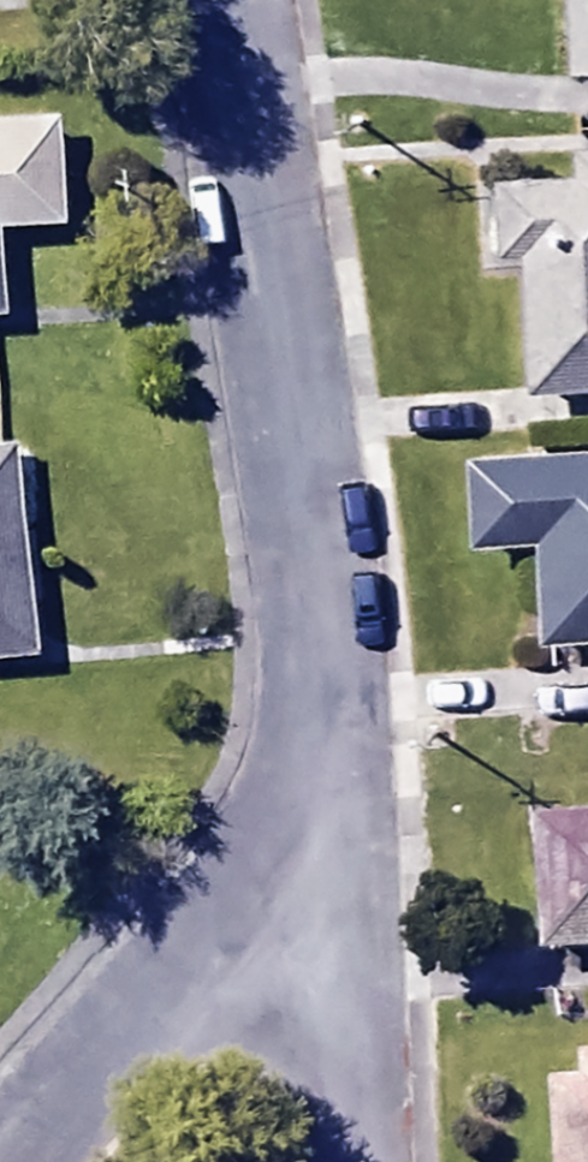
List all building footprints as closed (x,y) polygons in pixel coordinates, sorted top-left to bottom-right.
[(560,64),(587,64),(587,0),(560,0),(560,64)] [(0,113),(0,224),(57,224),(57,113),(0,113)] [(515,211),(518,383),(587,382),(587,210),(515,211)] [(529,663),(587,662),(587,453),(456,454),(457,564),(528,563),(529,663)] [(514,817),(516,963),(587,961),(587,815),(514,817)] [(543,1071),(548,1161),(587,1161),(587,1068),(543,1071)]
